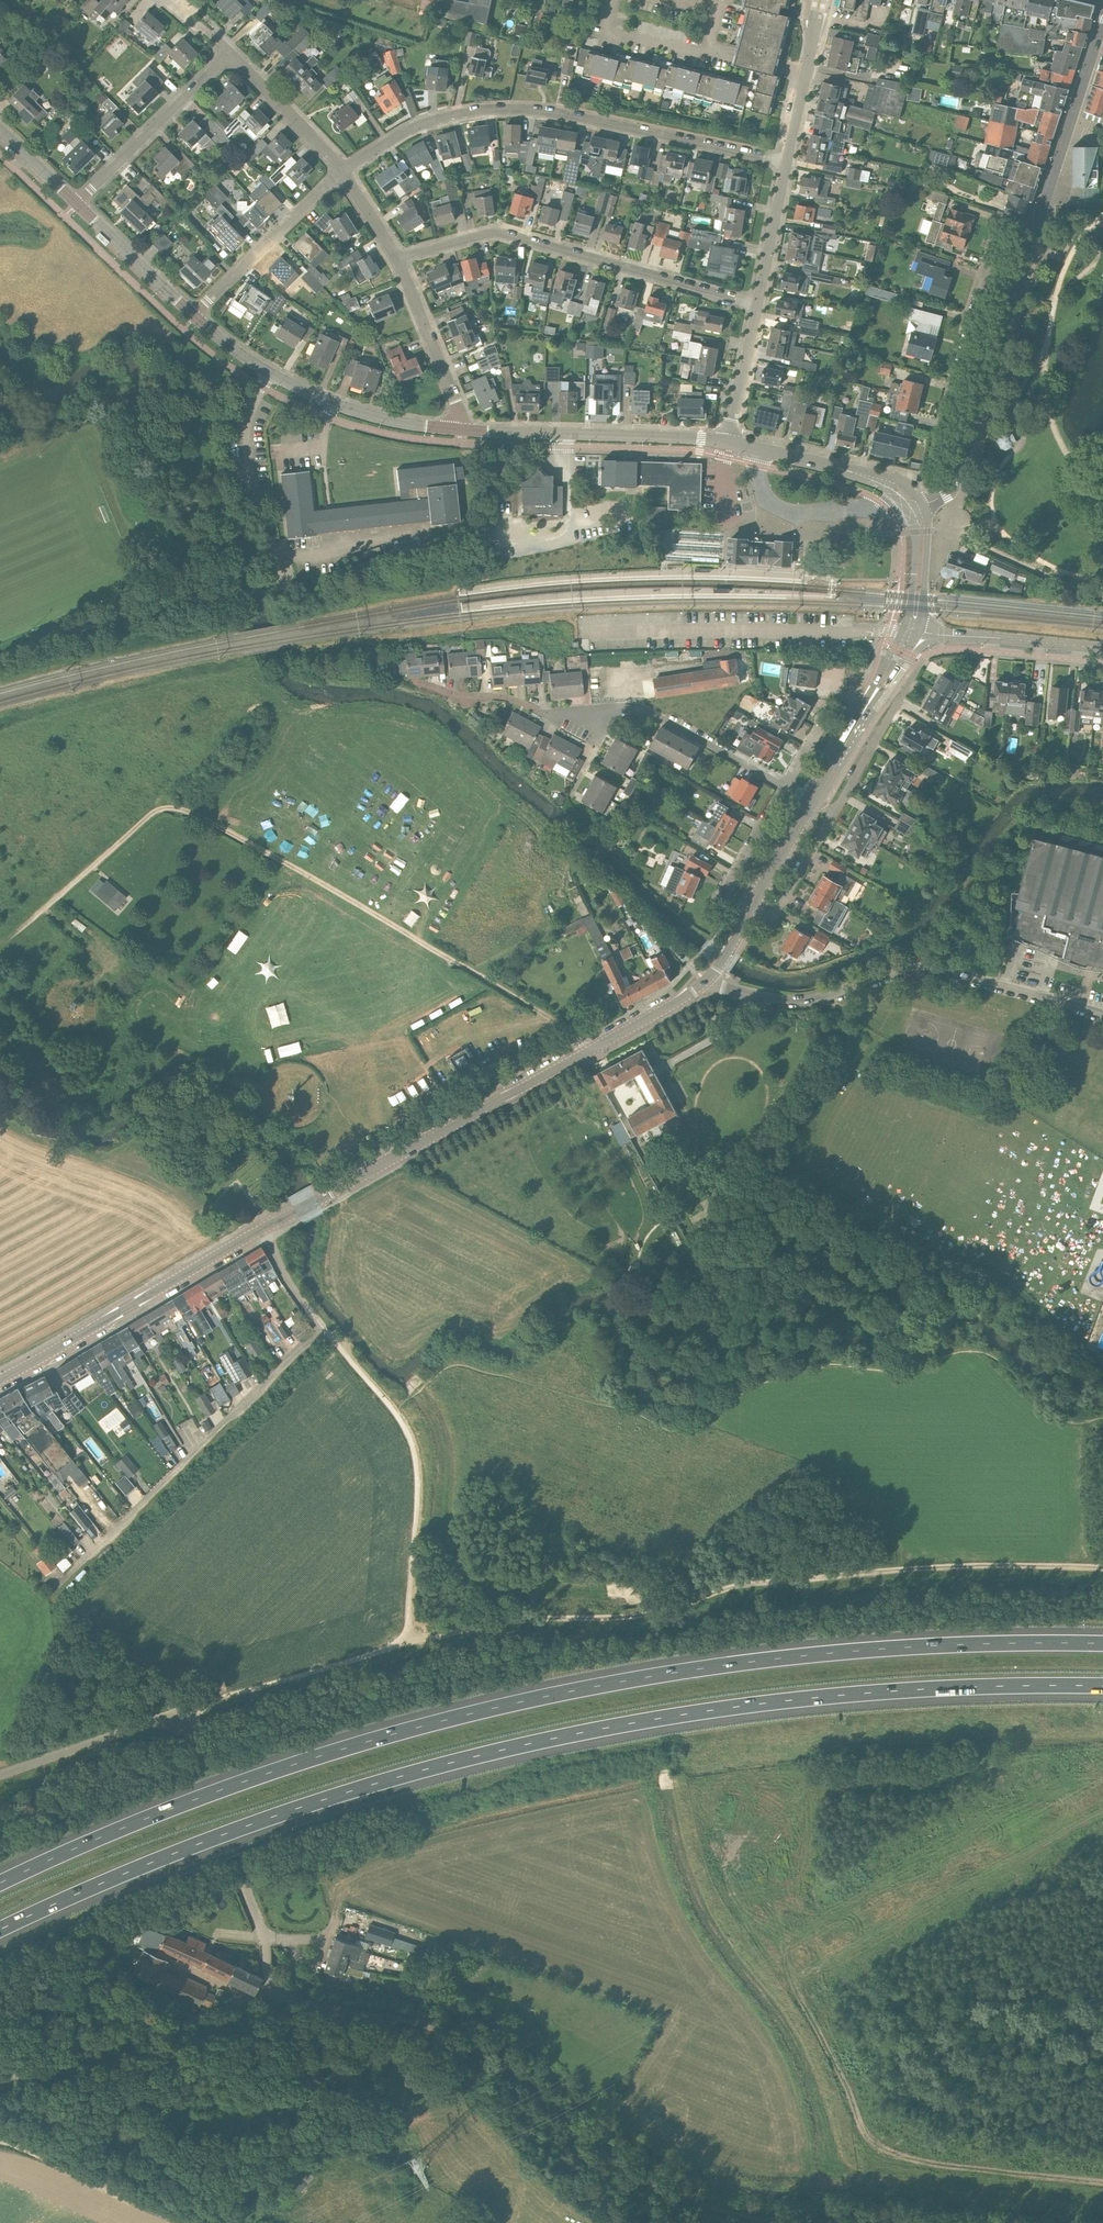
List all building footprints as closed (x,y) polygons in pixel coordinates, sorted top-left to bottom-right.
[(100,3),(95,0),(90,0),(82,10),(96,21),(100,16),(105,20),(114,10),(117,13),(127,0),(102,0),(100,3)] [(234,0),(221,0),(217,4),(231,18),(239,10),(245,16),(254,7),(247,0),(243,0),(238,4),(234,0)] [(492,0),(470,0),(469,3),(455,0),(436,0),(434,14),(486,29),(492,0)] [(564,0),(561,6),(572,9),(574,2),(564,0)] [(743,5),(748,6),(735,59),(734,65),(751,70),(752,70),(776,76),(778,68),(792,17),(781,14),(783,6),(788,8),(790,0),(745,0),(743,5)] [(858,0),(841,0),(842,0),(840,8),(855,11),(858,0)] [(858,12),(856,20),(866,22),(870,0),(860,0),(858,12)] [(946,7),(948,0),(932,0),(928,20),(941,24),(946,7)] [(960,15),(964,0),(956,0),(953,13),(956,14),(954,20),(955,21),(954,27),(957,28),(960,15)] [(979,2),(980,0),(964,0),(960,15),(975,19),(979,2)] [(996,0),(982,0),(988,1),(985,12),(992,13),(992,11),(993,11),(996,0)] [(1004,13),(1006,5),(1007,0),(996,0),(993,11),(1003,14),(1004,15),(1004,13)] [(1030,0),(1007,0),(1006,5),(1019,8),(1017,16),(1004,13),(1004,15),(1003,14),(1001,26),(998,51),(1043,55),(1044,47),(1036,47),(1037,39),(1037,38),(1030,37),(1031,28),(1025,27),(1024,28),(1023,28),(1030,0)] [(1040,10),(1043,0),(1030,0),(1023,28),(1024,28),(1025,27),(1031,28),(1036,29),(1040,10)] [(1047,26),(1057,0),(1043,0),(1040,10),(1036,29),(1046,31),(1047,26)] [(1094,13),(1072,4),(1073,0),(1057,0),(1047,26),(1056,27),(1057,17),(1078,20),(1078,16),(1092,19),(1094,13)] [(260,22),(274,9),(267,3),(254,16),(260,22)] [(919,8),(913,33),(923,35),(929,10),(919,8)] [(150,41),(163,27),(147,13),(135,28),(150,41)] [(1089,33),(1092,19),(1078,16),(1078,20),(1057,17),(1056,27),(1047,26),(1046,31),(1036,29),(1031,28),(1030,37),(1037,38),(1037,39),(1046,39),(1046,40),(1058,40),(1066,40),(1065,42),(1066,42),(1070,29),(1089,33)] [(127,29),(131,24),(126,19),(118,29),(124,34),(127,29)] [(257,49),(271,36),(266,31),(268,29),(263,23),(249,37),(253,40),(250,42),(257,49)] [(524,38),(527,27),(518,25),(516,36),(524,38)] [(293,50),(309,34),(304,29),(303,27),(287,43),(293,50)] [(127,29),(124,34),(128,37),(132,32),(127,29)] [(1085,48),(1089,33),(1070,29),(1066,42),(1082,47),(1085,48)] [(312,31),(309,34),(315,40),(318,37),(312,31)] [(541,32),(532,31),(530,44),(538,45),(541,32)] [(475,47),(478,34),(468,32),(465,45),(475,47)] [(287,76),(296,85),(313,69),(320,62),(314,55),(306,63),(299,55),(315,40),(309,34),(293,50),(283,59),(289,65),(279,74),(284,79),(287,76)] [(879,49),(882,37),(869,34),(866,46),(879,49)] [(275,40),(271,36),(257,49),(264,55),(266,53),(269,56),(282,43),(277,38),(275,40)] [(860,59),(861,56),(862,52),(853,50),(854,42),(834,37),(832,45),(833,45),(832,52),(860,59)] [(392,48),(393,43),(379,38),(376,43),(392,48)] [(197,54),(183,39),(172,50),(166,43),(153,56),(160,63),(168,55),(182,69),(197,54)] [(1078,58),(1082,47),(1066,42),(1063,52),(1057,50),(1057,51),(1078,58)] [(486,67),(489,50),(482,49),(483,44),(477,43),(476,48),(478,49),(476,58),(473,57),(469,75),(484,78),(484,75),(492,77),(493,68),(486,67)] [(520,48),(513,46),(511,59),(517,60),(520,48)] [(397,60),(395,56),(396,56),(394,50),(383,53),(386,63),(388,62),(392,75),(401,72),(397,59),(397,60)] [(1074,70),(1078,58),(1057,51),(1050,71),(1067,75),(1070,68),(1074,70)] [(620,58),(599,52),(598,54),(589,52),(582,76),(592,79),(592,77),(613,83),(613,84),(622,87),(624,83),(633,85),(633,84),(654,90),(653,91),(663,94),(664,89),(673,92),(674,90),(695,96),(694,98),(713,103),(713,101),(734,107),(734,108),(743,111),(751,84),(720,76),(719,79),(702,74),(702,71),(680,65),(679,68),(662,63),(664,56),(655,54),(653,62),(639,58),(639,61),(621,56),(620,58)] [(857,74),(859,66),(860,59),(832,52),(828,67),(857,74)] [(446,90),(449,61),(428,59),(424,88),(446,90)] [(541,69),(543,61),(533,59),(532,66),(531,66),(527,85),(536,86),(537,84),(547,87),(548,78),(555,79),(557,72),(541,69)] [(571,76),(574,60),(567,59),(564,75),(571,76)] [(148,103),(158,93),(154,89),(163,81),(148,66),(133,82),(138,87),(135,90),(125,99),(138,113),(148,103)] [(328,90),(344,74),(336,66),(320,82),(323,84),(322,84),(328,90)] [(1068,89),(1074,70),(1070,68),(1067,75),(1050,71),(1043,69),(1041,79),(1040,82),(1034,81),(1023,79),(1023,80),(1068,89)] [(309,98),(322,85),(314,78),(318,74),(313,69),(296,85),(309,98)] [(1097,69),(1093,84),(1102,88),(1102,71),(1097,69)] [(771,117),(781,78),(781,77),(776,76),(752,70),(751,70),(750,76),(760,79),(751,111),(771,117)] [(386,79),(384,74),(372,81),(381,96),(379,98),(386,110),(405,100),(391,76),(386,79)] [(903,92),(904,84),(878,79),(877,86),(903,92)] [(1060,115),(1068,90),(1068,89),(1023,80),(1020,91),(1033,94),(1032,99),(1018,97),(1017,101),(1010,99),(1008,105),(1020,108),(1025,110),(1031,109),(1060,115)] [(854,106),(855,100),(846,97),(848,88),(843,87),(824,82),(821,97),(854,106)] [(31,91),(24,84),(8,101),(19,111),(16,114),(27,125),(32,120),(38,125),(48,114),(35,101),(39,97),(32,90),(31,91)] [(907,94),(870,84),(863,108),(876,112),(900,119),(907,94)] [(1093,84),(1090,93),(1102,98),(1102,88),(1093,84)] [(227,113),(244,98),(232,85),(218,99),(216,97),(207,105),(216,114),(223,108),(227,113)] [(910,85),(908,98),(920,101),(923,87),(910,85)] [(1001,103),(1004,93),(993,90),(991,101),(1001,103)] [(1090,93),(1087,102),(1102,108),(1102,98),(1090,93)] [(960,97),(944,95),(942,105),(959,107),(960,97)] [(871,130),(876,112),(863,108),(854,106),(821,97),(817,114),(836,120),(871,130)] [(367,110),(358,98),(349,105),(348,104),(331,117),(341,131),(358,117),(367,110)] [(108,111),(111,114),(112,112),(118,107),(109,99),(102,105),(108,111)] [(972,99),(970,106),(990,110),(991,103),(972,99)] [(1087,102),(1084,112),(1102,118),(1102,108),(1087,102)] [(1019,121),(1035,125),(1035,124),(1040,126),(1038,133),(1040,134),(1053,138),(1060,115),(1031,109),(1025,110),(1020,108),(1008,105),(1008,106),(993,103),(989,122),(996,123),(996,122),(1015,126),(1018,127),(1019,121)] [(257,110),(251,116),(245,110),(228,126),(223,131),(226,136),(227,139),(240,126),(254,141),(269,126),(266,123),(268,121),(257,110)] [(123,124),(112,112),(111,114),(108,111),(97,123),(112,139),(118,134),(117,133),(117,132),(116,130),(124,124),(123,123),(123,124)] [(967,131),(970,117),(959,114),(956,128),(967,131)] [(223,131),(228,126),(219,117),(214,122),(223,131)] [(849,144),(853,129),(817,118),(815,134),(842,141),(842,142),(849,144)] [(204,132),(194,120),(178,134),(191,148),(197,143),(201,148),(228,142),(227,139),(226,136),(223,131),(214,122),(204,132)] [(1015,126),(996,122),(996,123),(989,122),(985,143),(987,143),(988,144),(1010,150),(1024,155),(1023,157),(1025,157),(1023,162),(1043,168),(1050,146),(1038,142),(1040,134),(1038,133),(1034,132),(1034,134),(1031,142),(1032,142),(1030,148),(1015,143),(1018,127),(1015,126)] [(80,141),(77,137),(81,133),(73,125),(62,137),(73,149),(63,160),(67,163),(66,164),(68,166),(69,165),(76,172),(95,154),(81,140),(80,141)] [(520,133),(521,126),(506,125),(505,145),(506,145),(506,153),(519,153),(519,158),(527,159),(531,141),(523,141),(523,133),(520,133)] [(485,134),(484,127),(470,129),(472,148),(474,148),(482,147),(482,153),(492,152),(489,133),(485,134)] [(556,154),(560,131),(542,127),(539,140),(531,138),(531,141),(527,159),(526,165),(533,166),(536,153),(556,157),(556,154)] [(576,184),(580,165),(583,150),(575,149),(578,134),(560,131),(556,154),(568,156),(563,181),(576,184)] [(452,140),(451,133),(437,137),(440,148),(435,149),(437,154),(448,179),(456,177),(448,178),(439,160),(443,159),(444,161),(461,156),(457,139),(452,140)] [(280,134),(268,146),(282,161),(291,152),(288,148),(291,145),(280,134)] [(813,134),(810,148),(828,152),(836,154),(839,154),(842,142),(842,141),(823,136),(813,134)] [(1050,146),(1053,138),(1040,134),(1038,142),(1050,146)] [(600,174),(608,139),(592,136),(591,142),(584,141),(583,150),(580,165),(587,166),(593,175),(600,176),(600,174)] [(623,169),(628,149),(622,147),(623,142),(608,139),(600,174),(605,175),(607,165),(623,169)] [(258,155),(267,146),(261,140),(252,149),(242,158),(248,164),(258,155)] [(431,157),(424,142),(407,151),(415,167),(423,163),(425,167),(431,164),(439,180),(445,179),(445,180),(448,179),(437,154),(431,157)] [(1010,150),(988,144),(987,143),(984,153),(989,155),(985,169),(1002,173),(1010,150)] [(652,181),(654,168),(648,167),(650,159),(648,158),(650,149),(636,146),(631,164),(640,166),(638,178),(652,181)] [(176,158),(165,147),(153,159),(159,165),(153,171),(161,180),(174,168),(182,176),(183,175),(183,176),(194,164),(182,152),(176,158)] [(1073,159),(1098,159),(1098,147),(1073,147),(1073,159)] [(828,152),(810,148),(807,162),(824,166),(824,169),(841,173),(843,163),(839,162),(838,162),(835,161),(836,154),(828,152)] [(930,150),(926,164),(947,169),(948,168),(952,156),(930,150)] [(985,169),(984,171),(1036,189),(1043,168),(1023,162),(1025,157),(1023,157),(1024,155),(1010,150),(1002,173),(985,169)] [(686,156),(668,152),(667,155),(662,154),(658,172),(654,171),(654,168),(652,181),(651,185),(658,186),(661,174),(664,175),(664,173),(682,177),(686,156)] [(469,175),(475,173),(469,153),(462,155),(469,175)] [(953,169),(957,156),(952,155),(952,156),(948,168),(953,169)] [(291,157),(269,177),(274,183),(285,173),(297,185),(308,174),(306,172),(311,168),(302,158),(297,163),(291,157)] [(710,175),(713,162),(697,159),(696,164),(689,162),(685,180),(702,184),(701,190),(713,192),(717,176),(710,175)] [(1073,172),(1098,172),(1098,159),(1073,159),(1073,172)] [(405,172),(399,163),(378,179),(387,192),(399,183),(407,194),(422,184),(411,168),(405,172)] [(734,169),(728,168),(729,165),(719,163),(717,176),(727,177),(732,178),(731,182),(726,182),(724,191),(730,192),(730,193),(742,194),(742,195),(747,197),(749,186),(746,186),(748,171),(734,169)] [(866,182),(868,173),(862,172),(862,170),(849,168),(848,178),(849,179),(863,181),(866,182)] [(984,171),(982,171),(979,180),(995,187),(1005,191),(1010,193),(1032,202),(1036,189),(984,171)] [(1098,189),(1098,172),(1073,172),(1073,185),(1086,189),(1098,189),(1098,196),(1097,206),(1080,206),(1079,207),(1098,207),(1098,189)] [(276,185),(274,183),(269,177),(266,174),(259,181),(264,186),(269,191),(269,190),(269,191),(276,185)] [(833,182),(834,175),(826,174),(825,180),(813,177),(812,180),(804,178),(801,192),(827,198),(830,181),(833,182)] [(445,180),(450,202),(451,202),(461,199),(456,177),(448,179),(445,180)] [(538,186),(544,188),(546,179),(540,178),(538,186)] [(862,188),(863,181),(849,179),(848,185),(862,188)] [(921,185),(932,189),(934,184),(923,180),(921,185)] [(140,198),(127,184),(113,199),(123,209),(119,212),(141,233),(153,220),(143,210),(147,205),(148,205),(155,198),(162,206),(168,201),(156,189),(146,198),(143,195),(140,198)] [(221,204),(227,198),(215,185),(209,191),(221,204)] [(541,199),(544,188),(538,186),(532,185),(529,197),(516,194),(511,212),(525,216),(527,209),(531,210),(535,197),(541,199)] [(282,204),(269,191),(269,190),(269,191),(264,186),(252,198),(256,202),(269,216),(282,204)] [(586,198),(588,189),(578,186),(575,195),(586,198)] [(491,196),(490,189),(475,191),(476,198),(475,198),(476,207),(479,207),(480,216),(495,215),(492,196),(491,196)] [(567,221),(574,194),(564,190),(561,201),(562,201),(559,209),(546,206),(541,221),(555,225),(557,218),(567,221)] [(216,209),(221,204),(209,191),(203,196),(216,209)] [(946,205),(949,196),(932,191),(929,199),(946,205)] [(605,215),(611,195),(601,192),(595,213),(605,215)] [(1023,220),(1029,201),(1010,193),(1008,201),(1004,214),(1023,220)] [(742,225),(745,210),(735,209),(735,207),(730,206),(731,197),(713,194),(711,201),(721,203),(719,219),(721,220),(727,222),(742,225)] [(612,217),(618,197),(611,195),(605,215),(612,217)] [(408,232),(424,221),(415,207),(417,206),(412,199),(402,205),(406,213),(399,217),(408,232)] [(452,207),(451,202),(450,202),(442,204),(441,199),(432,202),(438,225),(455,220),(453,211),(456,210),(454,206),(452,207)] [(256,228),(269,216),(256,202),(243,215),(256,228)] [(828,209),(816,206),(810,205),(810,207),(798,205),(795,219),(813,223),(815,215),(830,218),(832,210),(834,210),(835,206),(829,205),(828,209)] [(964,213),(950,209),(944,228),(968,236),(972,224),(962,220),(964,213)] [(356,232),(344,213),(332,221),(325,214),(316,223),(324,232),(332,228),(341,242),(348,237),(348,238),(350,237),(350,236),(356,232)] [(589,235),(595,217),(579,213),(574,230),(589,235)] [(232,252),(244,240),(221,216),(212,225),(219,233),(216,235),(232,252)] [(935,216),(932,224),(939,226),(941,219),(935,216)] [(740,237),(742,225),(727,222),(721,220),(719,233),(694,228),(692,237),(712,241),(720,243),(721,236),(730,238),(731,236),(740,237)] [(650,241),(654,228),(644,225),(645,224),(637,222),(629,246),(644,251),(647,240),(650,241)] [(679,238),(668,235),(670,226),(660,223),(653,244),(664,247),(661,256),(668,258),(669,256),(677,258),(679,254),(682,255),(685,245),(688,246),(691,237),(692,234),(681,230),(679,238)] [(614,225),(608,224),(603,239),(620,244),(625,227),(614,224),(614,225)] [(836,234),(837,227),(824,224),(822,231),(829,233),(836,234)] [(964,248),(968,236),(944,228),(939,226),(932,224),(926,242),(936,245),(945,248),(945,250),(952,251),(953,249),(952,249),(954,245),(964,248)] [(827,243),(829,233),(822,231),(815,230),(814,235),(812,234),(811,237),(793,233),(792,237),(790,237),(789,241),(791,242),(790,245),(822,253),(824,241),(827,243)] [(310,262),(323,249),(306,231),(305,231),(307,233),(300,240),(303,243),(297,248),(310,262)] [(167,236),(163,232),(152,243),(162,254),(173,243),(170,240),(173,236),(170,233),(167,236)] [(699,246),(711,248),(712,245),(712,241),(692,237),(691,237),(688,246),(688,247),(699,249),(699,246)] [(735,249),(712,245),(711,248),(706,272),(735,278),(739,257),(734,256),(735,249)] [(819,274),(822,253),(790,245),(787,260),(804,264),(803,271),(819,274)] [(944,300),(947,294),(952,278),(946,276),(950,262),(933,256),(923,253),(920,260),(916,272),(934,278),(928,295),(944,300)] [(218,265),(208,256),(201,263),(194,256),(180,271),(196,287),(218,265)] [(289,265),(281,256),(268,269),(287,288),(299,276),(291,267),(289,264),(289,265)] [(373,264),(369,256),(356,263),(366,279),(380,272),(375,264),(373,264)] [(518,275),(519,268),(516,268),(517,259),(499,257),(497,273),(518,275)] [(478,265),(476,258),(463,262),(469,285),(465,286),(467,295),(468,295),(469,299),(474,298),(472,290),(480,288),(479,284),(490,281),(490,275),(487,263),(478,265)] [(463,284),(455,263),(447,266),(446,265),(438,268),(439,270),(429,274),(435,288),(436,290),(451,284),(452,288),(463,284)] [(543,287),(549,267),(532,263),(528,279),(525,279),(525,282),(534,284),(531,300),(536,303),(537,304),(541,305),(547,307),(550,293),(542,291),(543,287)] [(306,270),(307,272),(322,287),(329,280),(322,273),(321,274),(312,264),(306,270)] [(574,284),(577,275),(560,270),(555,288),(560,289),(559,291),(568,294),(568,292),(570,292),(572,283),(574,284)] [(833,277),(819,274),(803,271),(801,276),(784,273),(781,287),(808,293),(811,280),(831,285),(833,277)] [(316,293),(322,287),(307,272),(301,278),(316,293)] [(591,279),(584,304),(597,308),(605,283),(591,279)] [(250,285),(248,284),(244,291),(245,291),(244,293),(245,294),(239,302),(248,308),(246,310),(254,316),(256,314),(258,316),(264,308),(274,315),(278,311),(270,305),(273,301),(270,299),(270,298),(251,285),(250,285)] [(267,284),(262,289),(268,295),(274,290),(267,284)] [(521,299),(522,286),(514,286),(514,299),(521,299)] [(633,311),(638,293),(624,288),(623,294),(620,294),(616,305),(633,311)] [(895,303),(898,294),(880,289),(872,288),(871,294),(878,296),(878,298),(895,303)] [(278,311),(285,299),(278,293),(273,301),(270,305),(278,311)] [(395,312),(391,303),(392,303),(389,296),(390,295),(368,304),(375,321),(397,312),(395,312)] [(347,313),(360,307),(355,296),(338,303),(347,313)] [(650,296),(646,311),(657,314),(655,322),(661,324),(668,301),(650,296)] [(234,300),(230,306),(243,314),(247,308),(234,300)] [(790,302),(779,300),(776,314),(795,318),(797,310),(803,311),(805,304),(790,300),(790,302)] [(1020,324),(1028,303),(1019,300),(1012,321),(1020,324)] [(573,315),(577,303),(570,301),(567,313),(573,315)] [(584,304),(577,303),(573,315),(581,318),(583,311),(584,304)] [(466,315),(463,307),(449,312),(452,320),(449,321),(455,337),(477,328),(477,327),(470,330),(467,322),(470,321),(467,314),(466,315)] [(612,328),(617,309),(609,307),(604,326),(612,328)] [(939,327),(942,318),(912,310),(909,320),(920,323),(917,332),(912,331),(907,351),(922,355),(921,359),(930,362),(936,340),(928,338),(932,325),(939,327)] [(634,324),(642,326),(645,314),(638,311),(634,324)] [(722,332),(725,318),(708,315),(709,313),(699,311),(697,320),(693,319),(691,324),(676,322),(674,330),(692,334),(693,329),(705,332),(705,329),(722,332)] [(304,329),(297,324),(300,321),(288,313),(281,324),(280,324),(278,326),(279,327),(275,334),(274,333),(295,347),(294,346),(299,338),(308,343),(315,330),(306,325),(304,329)] [(819,331),(819,330),(820,323),(800,319),(798,327),(802,327),(819,331)] [(793,346),(794,346),(791,345),(794,332),(773,327),(770,342),(793,346)] [(817,338),(819,331),(802,327),(800,335),(817,338)] [(477,347),(484,344),(477,328),(455,337),(461,351),(477,345),(477,347)] [(690,343),(692,334),(674,330),(672,337),(680,339),(679,341),(689,343),(690,343)] [(348,340),(331,332),(329,337),(321,334),(311,357),(327,365),(333,352),(341,356),(348,340)] [(355,344),(358,337),(353,334),(350,342),(355,344)] [(792,354),(793,346),(770,342),(768,355),(788,359),(790,353),(792,354)] [(718,349),(690,343),(689,343),(688,350),(683,349),(682,356),(715,363),(716,356),(718,357),(719,351),(717,351),(718,349)] [(487,358),(499,353),(496,345),(484,350),(487,358)] [(406,362),(401,347),(388,352),(399,381),(421,372),(416,358),(406,362)] [(588,359),(604,359),(604,347),(588,347),(588,359)] [(501,363),(499,353),(487,358),(489,364),(494,362),(495,365),(501,363)] [(714,374),(715,369),(714,369),(715,363),(682,356),(681,363),(698,366),(697,373),(712,376),(713,374),(714,374)] [(372,392),(379,370),(359,363),(359,361),(350,358),(343,374),(354,377),(351,385),(362,389),(361,391),(363,391),(364,389),(372,392)] [(808,370),(810,362),(794,359),(793,367),(808,370)] [(892,365),(883,363),(883,365),(878,364),(877,372),(880,373),(880,374),(890,376),(892,365)] [(511,385),(513,385),(509,366),(502,367),(506,390),(512,389),(511,385)] [(545,381),(560,382),(560,367),(545,367),(545,381)] [(635,384),(636,372),(634,372),(634,367),(625,367),(625,384),(635,384)] [(780,386),(783,372),(765,368),(762,382),(780,386)] [(619,400),(620,375),(593,375),(593,384),(596,384),(595,398),(598,398),(598,412),(612,412),(612,408),(614,408),(614,405),(612,405),(612,400),(619,400)] [(485,377),(472,382),(483,410),(494,406),(493,403),(499,400),(495,390),(491,391),(485,377)] [(917,381),(909,379),(909,380),(904,379),(903,384),(901,384),(901,385),(892,383),(890,391),(920,399),(924,384),(917,383),(917,381)] [(576,412),(577,402),(586,402),(587,384),(569,384),(569,381),(562,381),(561,411),(576,412)] [(540,385),(513,385),(511,385),(512,389),(513,396),(516,396),(516,412),(539,412),(540,385)] [(793,395),(795,388),(795,387),(785,385),(783,393),(784,393),(793,395)] [(873,403),(874,398),(868,397),(871,388),(863,386),(860,400),(859,400),(855,417),(842,413),(843,408),(834,406),(831,418),(840,420),(839,424),(840,425),(836,443),(855,448),(857,436),(853,435),(855,427),(866,430),(866,429),(870,414),(873,403)] [(800,403),(803,390),(795,388),(793,395),(792,402),(800,403)] [(651,403),(651,390),(633,390),(632,413),(648,414),(648,403),(651,403)] [(703,413),(704,400),(702,399),(702,392),(680,391),(680,400),(678,400),(677,418),(679,418),(679,421),(706,421),(706,413),(703,413)] [(916,414),(920,399),(890,391),(887,401),(892,402),(889,414),(897,416),(899,411),(907,413),(907,412),(916,414)] [(791,403),(792,402),(793,395),(784,393),(781,406),(790,408),(791,403)] [(778,421),(782,408),(770,405),(769,413),(757,410),(756,416),(755,416),(755,418),(754,424),(776,429),(778,423),(779,421),(778,421)] [(815,415),(803,412),(805,406),(799,405),(793,429),(810,433),(812,425),(820,427),(824,411),(816,409),(815,415)] [(875,431),(879,416),(870,414),(866,429),(875,431)] [(895,436),(876,431),(875,431),(876,432),(873,445),(872,448),(873,448),(872,452),(886,455),(887,451),(906,456),(910,440),(914,425),(898,421),(895,436)] [(1010,436),(1007,435),(1006,432),(999,435),(1000,438),(999,441),(997,442),(1000,449),(1002,448),(1006,449),(1007,451),(1013,448),(1012,446),(1014,442),(1016,441),(1013,435),(1010,436)] [(680,463),(603,461),(603,468),(600,468),(600,484),(602,485),(602,486),(638,487),(638,485),(670,486),(669,508),(700,509),(701,470),(699,470),(699,464),(682,463),(682,461),(680,460),(680,463)] [(454,467),(454,463),(397,469),(399,490),(408,489),(409,500),(332,509),(331,506),(326,507),(327,510),(313,511),(309,471),(281,474),(288,539),(430,521),(430,522),(460,518),(455,479),(464,478),(463,466),(454,467)] [(548,476),(541,469),(542,466),(541,466),(537,472),(532,477),(526,481),(520,484),(521,486),(524,484),(524,515),(522,515),(522,516),(543,514),(545,514),(565,516),(565,515),(563,515),(563,486),(554,486),(554,476),(548,476)] [(791,566),(793,544),(730,539),(729,561),(748,563),(750,566),(755,566),(758,563),(791,566)] [(979,552),(976,560),(989,565),(992,557),(979,552)] [(820,568),(821,555),(810,554),(809,561),(815,561),(814,568),(820,568)] [(986,569),(950,557),(947,567),(945,567),(944,567),(942,569),(942,570),(941,572),(942,575),(943,576),(944,577),(945,578),(948,578),(950,577),(952,576),(959,578),(960,576),(966,578),(982,583),(986,569)] [(1013,579),(1017,570),(995,559),(994,562),(991,569),(1013,579)] [(1025,582),(1013,580),(1011,590),(1023,592),(1025,582)] [(465,677),(466,677),(482,675),(480,657),(485,657),(484,639),(475,640),(476,651),(463,652),(465,677)] [(438,655),(437,650),(421,652),(423,676),(445,674),(443,654),(438,655)] [(423,676),(421,652),(405,653),(406,659),(400,660),(402,674),(407,674),(408,678),(423,676)] [(450,678),(465,677),(463,652),(447,654),(450,678)] [(581,670),(588,669),(586,655),(579,655),(581,670)] [(657,697),(740,684),(737,665),(736,658),(699,665),(700,671),(654,678),(657,697)] [(538,659),(521,660),(523,685),(546,683),(545,674),(545,670),(539,671),(539,663),(538,659)] [(507,686),(523,685),(521,660),(505,661),(507,686)] [(493,687),(507,686),(505,661),(490,662),(493,687)] [(816,688),(818,671),(799,669),(796,685),(816,688)] [(567,698),(584,696),(581,671),(565,673),(567,698)] [(565,673),(545,674),(546,683),(550,683),(552,699),(567,698),(565,673)] [(950,681),(942,676),(938,683),(937,682),(934,688),(935,688),(934,690),(956,702),(967,683),(961,680),(960,683),(951,678),(950,681)] [(991,692),(990,701),(1008,702),(1011,683),(997,681),(996,681),(995,692),(991,692)] [(1038,726),(1041,703),(1027,702),(1028,695),(1024,695),(1025,684),(1011,683),(1008,702),(1007,713),(1027,716),(1026,724),(1038,726)] [(1067,688),(1067,686),(1061,686),(1061,688),(1053,687),(1051,703),(1049,703),(1048,712),(1049,712),(1048,719),(1056,720),(1057,712),(1065,713),(1064,726),(1070,726),(1072,707),(1066,707),(1068,688),(1067,688)] [(930,697),(926,703),(934,708),(932,710),(935,712),(931,718),(939,723),(945,713),(952,717),(960,704),(956,702),(934,690),(933,691),(931,691),(929,695),(930,697)] [(1094,692),(1093,691),(1089,690),(1088,691),(1082,691),(1081,708),(1072,707),(1070,726),(1070,730),(1077,731),(1078,716),(1093,718),(1094,716),(1097,692),(1094,692)] [(1099,691),(1098,693),(1097,692),(1094,716),(1102,717),(1101,724),(1102,725),(1102,692),(1099,691)] [(789,695),(781,708),(802,720),(811,705),(797,698),(796,700),(789,695)] [(779,707),(768,727),(769,728),(778,734),(782,728),(794,735),(802,720),(781,708),(779,707)] [(985,718),(986,711),(979,707),(976,713),(985,718)] [(991,728),(993,712),(986,711),(985,718),(984,727),(991,728)] [(515,742),(527,719),(513,712),(501,734),(515,742)] [(980,715),(975,722),(984,727),(985,718),(980,715)] [(527,719),(515,742),(530,750),(528,753),(533,756),(537,750),(530,746),(541,727),(527,719)] [(751,736),(744,749),(768,762),(775,750),(778,752),(784,741),(766,731),(757,726),(751,736)] [(688,769),(700,748),(662,727),(650,748),(688,769)] [(903,734),(901,738),(902,740),(902,741),(921,753),(925,745),(934,750),(939,741),(931,736),(921,730),(919,733),(910,727),(906,734),(903,734)] [(544,736),(537,750),(550,757),(548,760),(545,765),(553,769),(568,742),(553,734),(551,740),(544,736)] [(617,738),(610,751),(603,763),(624,775),(638,749),(617,738)] [(951,739),(944,750),(967,763),(973,752),(951,739)] [(568,742),(553,769),(567,777),(574,780),(584,761),(578,757),(582,749),(568,742)] [(1037,754),(1038,746),(1030,745),(1029,753),(1037,754)] [(688,775),(647,752),(640,763),(647,767),(651,759),(685,779),(688,775)] [(895,762),(891,760),(887,767),(885,766),(882,772),(883,773),(882,775),(907,789),(911,783),(917,773),(906,767),(907,767),(896,760),(895,762)] [(922,763),(918,770),(941,783),(944,776),(922,763)] [(603,813),(610,800),(618,787),(596,775),(582,801),(603,813)] [(878,783),(873,790),(879,794),(879,795),(888,800),(898,805),(901,800),(907,804),(913,793),(907,789),(882,775),(881,777),(879,776),(876,782),(878,783)] [(630,797),(639,781),(633,777),(623,793),(630,797)] [(735,778),(727,793),(732,796),(747,805),(745,808),(750,810),(756,800),(751,797),(757,787),(743,779),(742,781),(735,778)] [(560,795),(555,802),(560,806),(565,799),(560,795)] [(713,819),(710,823),(710,824),(711,824),(730,835),(738,820),(726,813),(729,807),(720,802),(711,818),(713,819)] [(913,826),(915,820),(904,812),(900,819),(912,826),(913,826)] [(852,823),(850,827),(851,829),(851,830),(874,844),(879,847),(887,831),(875,824),(877,821),(865,814),(863,817),(859,815),(855,823),(852,823)] [(906,835),(912,826),(900,819),(895,828),(906,835)] [(703,820),(692,840),(706,848),(709,842),(721,850),(730,835),(711,824),(710,824),(710,823),(703,820)] [(874,844),(851,830),(850,831),(848,831),(845,835),(847,837),(843,844),(851,849),(850,852),(860,858),(861,855),(865,858),(869,851),(870,852),(874,844)] [(1015,934),(1023,937),(1024,942),(1055,950),(1054,955),(1060,957),(1071,960),(1075,964),(1086,967),(1087,964),(1102,968),(1102,846),(1061,835),(1059,845),(1034,839),(1015,909),(1020,910),(1018,917),(1019,920),(1015,934)] [(692,855),(684,870),(697,876),(700,870),(708,875),(712,866),(692,855)] [(824,875),(816,889),(841,903),(844,898),(845,895),(848,897),(857,882),(843,874),(847,868),(833,860),(828,868),(837,874),(833,880),(824,875)] [(676,867),(666,890),(677,896),(679,892),(685,894),(684,895),(687,896),(687,897),(691,899),(700,877),(697,876),(684,870),(676,867)] [(116,911),(127,897),(101,877),(90,890),(116,911)] [(620,907),(626,904),(617,889),(611,892),(620,907)] [(816,889),(811,898),(814,900),(812,904),(820,909),(813,922),(831,932),(846,906),(841,903),(816,889)] [(582,918),(561,930),(564,937),(586,925),(582,918)] [(802,933),(794,928),(782,949),(798,958),(807,944),(810,945),(809,946),(821,952),(831,936),(819,929),(814,939),(810,937),(811,934),(804,930),(802,933)] [(603,961),(613,956),(605,940),(596,945),(595,945),(603,961)] [(625,960),(634,956),(629,947),(620,951),(625,960)] [(659,988),(672,981),(666,969),(671,966),(664,954),(651,960),(655,967),(650,969),(659,988)] [(627,987),(613,956),(603,961),(602,962),(623,1007),(642,997),(635,983),(627,987)] [(642,997),(659,988),(650,969),(639,975),(641,979),(635,983),(642,997)] [(860,1023),(855,1020),(850,1027),(856,1031),(860,1023)] [(458,1074),(474,1064),(464,1048),(448,1058),(458,1074)] [(638,1134),(639,1135),(678,1114),(675,1110),(653,1070),(643,1050),(602,1072),(602,1071),(595,1075),(605,1094),(629,1139),(638,1134)] [(263,1289),(270,1286),(263,1274),(265,1273),(273,1268),(269,1261),(261,1248),(244,1258),(263,1289)] [(263,1289),(244,1258),(236,1263),(252,1290),(253,1291),(257,1288),(264,1302),(269,1299),(263,1289)] [(627,1268),(614,1261),(609,1270),(621,1277),(627,1268)] [(234,1301),(252,1290),(236,1263),(218,1273),(228,1290),(234,1301)] [(219,1301),(216,1296),(228,1290),(218,1273),(200,1284),(213,1304),(222,1319),(228,1315),(219,1301)] [(200,1324),(207,1320),(201,1311),(213,1304),(200,1284),(183,1294),(200,1324)] [(200,1324),(183,1294),(173,1301),(182,1317),(185,1321),(188,1319),(199,1338),(199,1337),(201,1341),(206,1338),(205,1334),(206,1334),(200,1324)] [(192,1360),(197,1357),(183,1333),(186,1331),(179,1319),(182,1317),(173,1301),(165,1305),(180,1331),(176,1333),(192,1360)] [(180,1331),(165,1305),(144,1318),(155,1334),(168,1327),(173,1335),(176,1333),(180,1331)] [(265,1323),(270,1320),(266,1315),(261,1319),(265,1323)] [(155,1334),(144,1318),(128,1327),(138,1344),(147,1339),(155,1334)] [(298,1341),(313,1329),(308,1322),(292,1334),(298,1341)] [(285,1338),(292,1334),(284,1323),(278,1327),(285,1338)] [(138,1344),(128,1327),(118,1334),(137,1366),(144,1362),(140,1356),(144,1354),(138,1344)] [(137,1366),(118,1334),(100,1344),(122,1379),(126,1385),(129,1391),(135,1388),(122,1367),(133,1360),(136,1366),(137,1366)] [(253,1358),(262,1352),(253,1337),(244,1343),(253,1358)] [(122,1379),(100,1344),(92,1349),(102,1367),(106,1365),(120,1388),(126,1385),(122,1379)] [(99,1374),(97,1371),(102,1367),(92,1349),(78,1357),(91,1373),(96,1379),(109,1395),(116,1391),(104,1371),(99,1374)] [(72,1386),(91,1373),(78,1357),(58,1369),(66,1381),(72,1386)] [(187,1370),(179,1358),(173,1362),(181,1374),(187,1370)] [(242,1381),(253,1374),(243,1358),(232,1365),(242,1381)] [(164,1385),(169,1382),(164,1375),(160,1377),(164,1385)] [(56,1391),(53,1393),(45,1377),(34,1382),(43,1400),(54,1413),(64,1405),(61,1401),(56,1391)] [(54,1413),(43,1400),(34,1382),(22,1388),(32,1406),(37,1403),(47,1416),(59,1430),(64,1426),(54,1413)] [(232,1397),(240,1392),(233,1382),(226,1386),(232,1397)] [(75,1481),(84,1474),(71,1459),(56,1439),(33,1412),(18,1388),(7,1395),(24,1417),(64,1467),(75,1481)] [(74,1416),(85,1407),(72,1392),(61,1401),(64,1405),(74,1416)] [(24,1417),(7,1395),(0,1398),(0,1407),(6,1416),(8,1415),(13,1423),(24,1417)] [(206,1418),(216,1412),(205,1395),(196,1401),(206,1418)] [(0,1407),(0,1424),(8,1434),(12,1441),(22,1434),(16,1427),(13,1423),(8,1415),(6,1416),(0,1407)] [(24,1417),(13,1423),(16,1427),(22,1434),(54,1474),(55,1475),(64,1467),(24,1417)] [(126,1432),(132,1428),(126,1421),(120,1426),(126,1432)] [(162,1439),(169,1434),(161,1421),(153,1426),(162,1439)] [(206,1432),(212,1428),(207,1421),(202,1425),(206,1432)] [(164,1447),(159,1451),(164,1458),(169,1454),(164,1447)] [(127,1476),(137,1468),(126,1455),(117,1463),(127,1476)] [(80,1512),(74,1517),(79,1523),(85,1519),(80,1512)] [(73,1547),(79,1542),(64,1523),(58,1528),(73,1547)] [(37,1555),(43,1550),(38,1544),(32,1549),(37,1555)] [(46,1577),(57,1568),(48,1555),(36,1564),(46,1577)] [(63,1572),(71,1564),(65,1557),(57,1564),(63,1572)] [(370,1925),(365,1938),(415,1954),(417,1945),(393,1938),(395,1933),(370,1925)] [(172,1954),(236,1984),(244,1969),(235,1965),(210,1953),(203,1950),(206,1943),(190,1935),(186,1942),(166,1934),(165,1935),(145,1927),(137,1946),(143,1949),(131,1973),(156,1984),(154,1988),(199,2008),(201,2003),(211,2008),(214,2000),(218,2003),(223,1993),(218,1991),(215,1996),(206,1991),(207,1990),(169,1972),(166,1970),(170,1962),(168,1961),(172,1954)] [(371,1953),(366,1952),(367,1949),(358,1946),(335,1938),(330,1952),(348,1957),(358,1961),(359,1959),(367,1962),(368,1959),(377,1962),(379,1957),(377,1957),(378,1954),(372,1952),(371,1953)] [(363,1974),(364,1971),(345,1966),(348,1957),(330,1952),(326,1964),(345,1970),(363,1974)] [(362,1978),(363,1974),(345,1970),(326,1964),(324,1971),(327,1972),(326,1978),(338,1982),(340,1979),(346,1981),(348,1974),(362,1978)] [(255,1993),(263,1978),(244,1969),(236,1984),(255,1993)] [(301,2166),(292,2160),(284,2172),(290,2177),(286,2182),(292,2188),(297,2193),(312,2176),(305,2170),(305,2171),(300,2167),(301,2166)]
